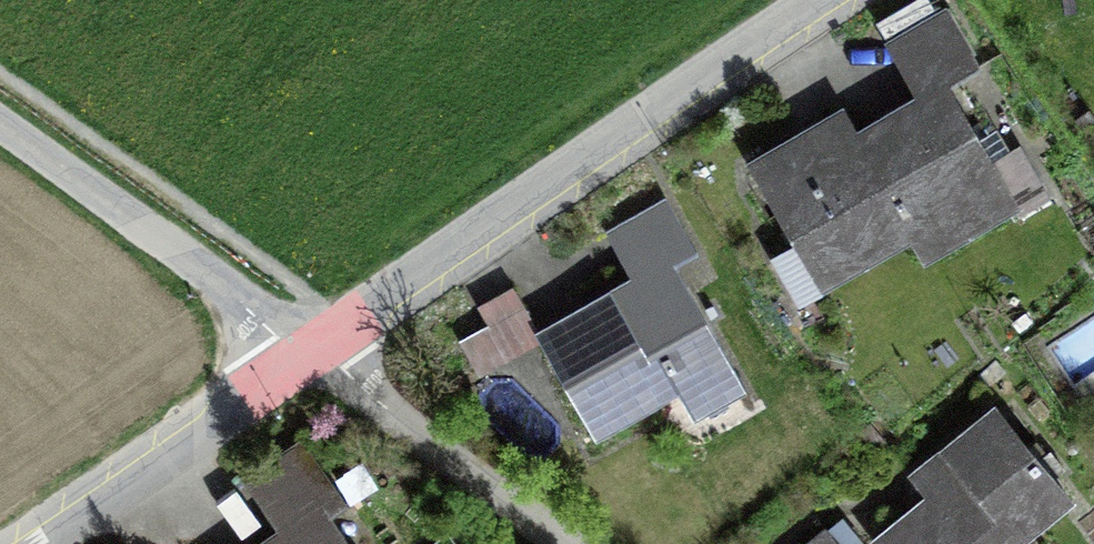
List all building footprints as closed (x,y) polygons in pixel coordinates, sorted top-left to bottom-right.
[(914,237),(926,258),(1021,205),(994,157),(1010,149),(996,125),(982,133),(955,86),(983,70),(945,2),(935,7),(931,0),(911,0),(874,20),(914,92),(852,126),(914,237)] [(914,237),(852,126),(840,105),(746,157),(793,242),(770,255),(797,302),(914,237)] [(645,303),(554,357),(613,458),(695,422),(710,460),(772,424),(692,289),(715,278),(685,221),(615,251),(645,303)] [(867,538),(871,543),(1025,543),(1078,500),(995,399),(906,472),(923,493),(867,538)] [(315,463),(257,497),(284,543),(366,543),(315,463)] [(802,543),(864,543),(866,543),(842,516),(828,528),(825,524),(802,543)]
